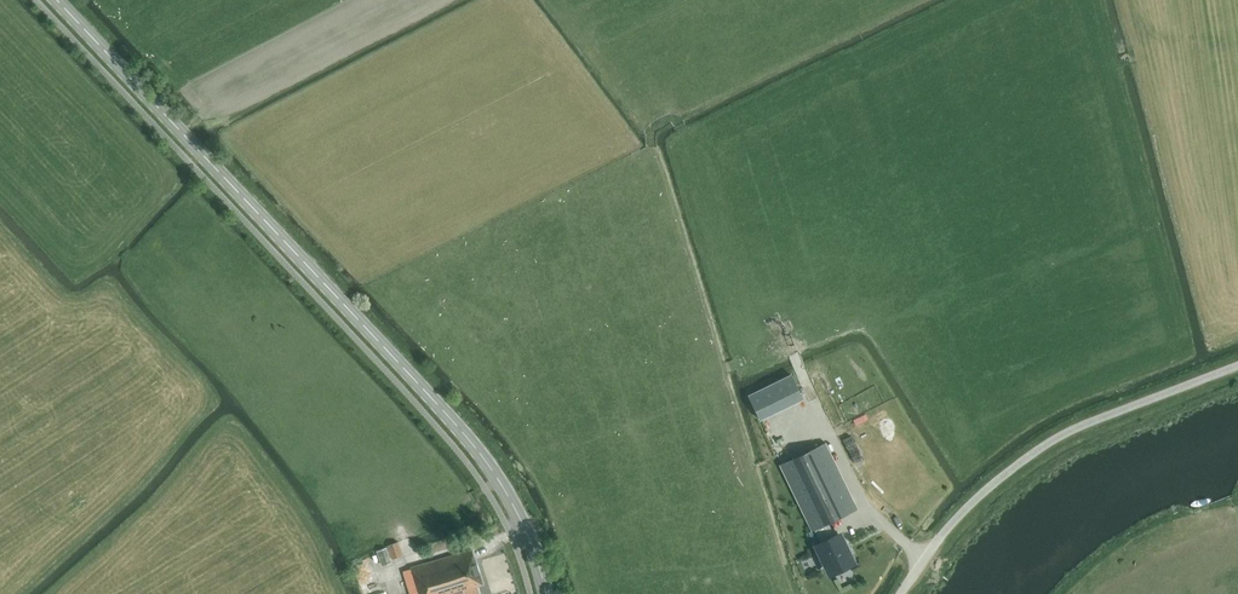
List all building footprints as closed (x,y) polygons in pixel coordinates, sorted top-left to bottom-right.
[(791,374),(749,395),(760,417),(802,396),(791,374)] [(834,536),(828,523),(856,509),(824,443),(780,464),(812,530),(814,530),(820,543),(816,544),(821,554),(818,555),(822,564),(825,563),(830,573),(837,569),(838,572),(846,568),(845,565),(852,562),(847,553),(850,552),(845,542),(842,543),(838,534),(834,536)] [(391,559),(403,555),(398,541),(387,545),(391,559)] [(382,566),(392,562),(386,547),(376,550),(382,566)] [(474,559),(471,549),(410,567),(418,593),(478,593),(480,593),(477,586),(483,584),(475,559),(474,559)]
